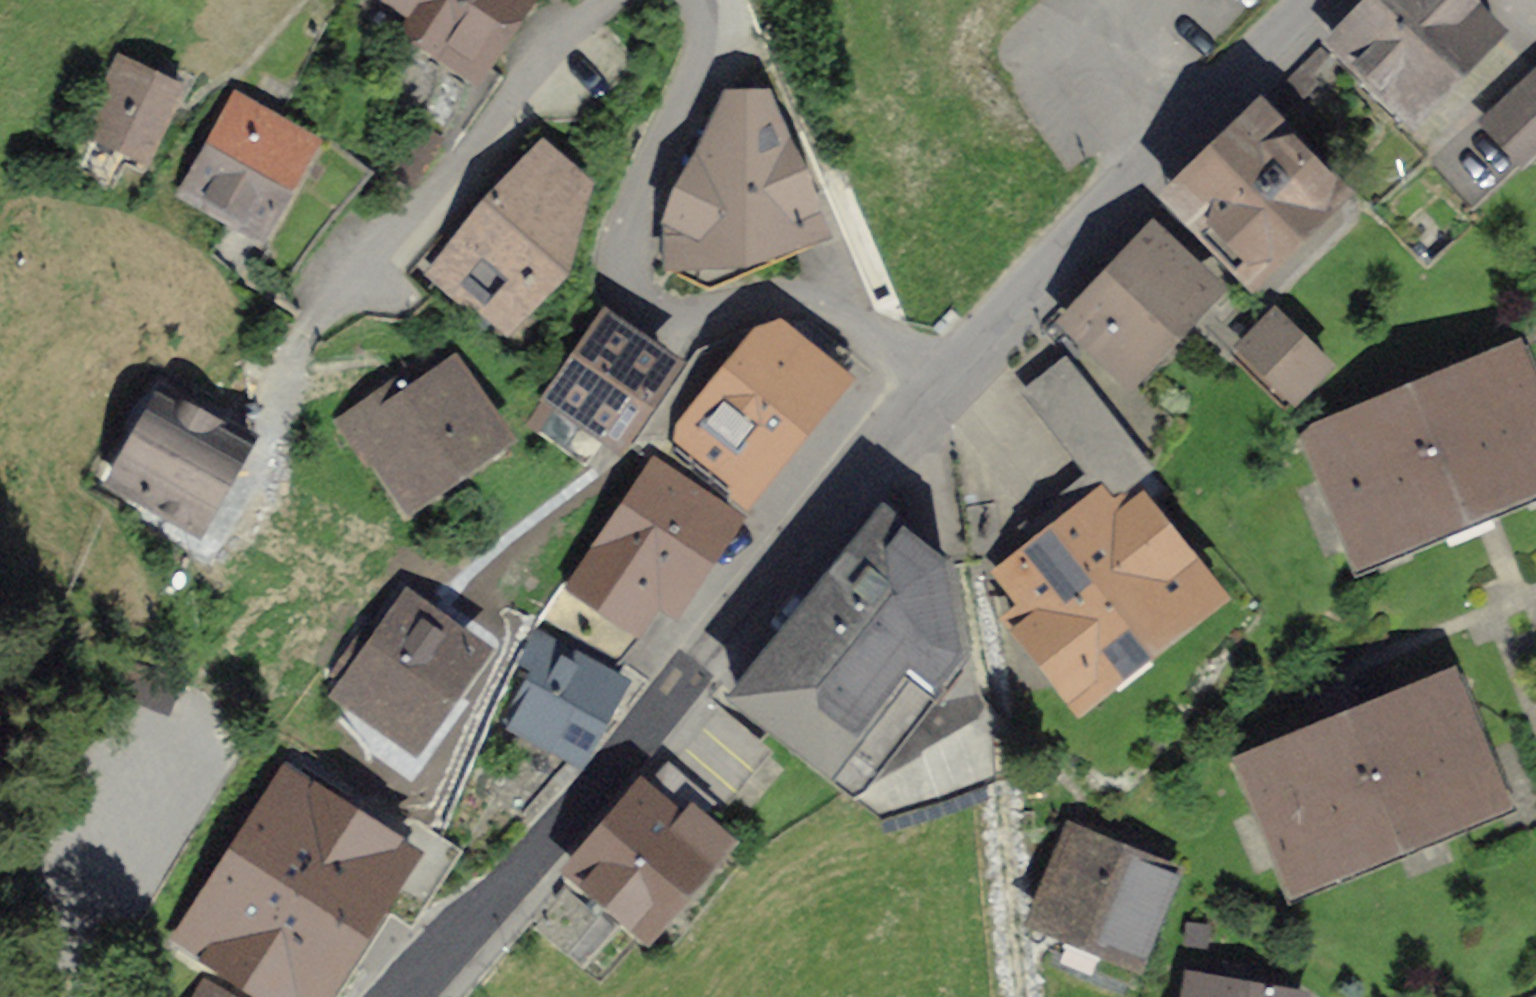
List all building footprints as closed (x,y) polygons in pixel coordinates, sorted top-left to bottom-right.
[(340,46),(447,119),(528,0),(372,0),(340,46)] [(1218,17),(1235,0),(1200,0),(1218,17)] [(1466,0),(1362,0),(1326,35),(1409,119),(1498,33),(1466,0)] [(1475,102),(1512,145),(1535,123),(1535,49),(1475,102)] [(169,88),(93,64),(60,169),(135,193),(169,88)] [(311,161),(222,97),(150,196),(239,260),(311,161)] [(1352,210),(1244,100),(1145,197),(1252,307),(1352,210)] [(755,104),(704,101),(652,212),(659,294),(807,251),(755,104)] [(436,135),(409,122),(386,168),(413,182),(436,135)] [(582,220),(535,174),(424,289),(472,335),(582,220)] [(1220,327),(1140,239),(1045,326),(1125,414),(1220,327)] [(1275,301),(1237,335),(1282,386),(1321,352),(1275,301)] [(725,506),(857,356),(803,307),(696,333),(626,433),(649,460),(725,506)] [(598,310),(546,381),(607,425),(659,355),(598,310)] [(1502,358),(1282,440),(1332,572),(1535,496),(1535,449),(1502,358)] [(1059,366),(1014,397),(1094,511),(1139,480),(1059,366)] [(498,457),(429,378),(343,452),(412,531),(498,457)] [(236,449),(149,389),(82,487),(106,504),(168,546),(236,449)] [(610,655),(725,506),(649,460),(534,611),(543,618),(610,655)] [(965,623),(1057,735),(1216,604),(1124,492),(965,623)] [(874,513),(806,593),(884,659),(913,683),(943,649),(928,556),(874,513)] [(794,765),(884,659),(806,593),(716,699),(721,703),(770,746),(794,765)] [(399,598),(330,700),(406,750),(475,648),(399,598)] [(543,618),(496,707),(565,740),(610,655),(543,618)] [(1387,713),(1228,768),(1278,913),(1425,862),(1517,831),(1467,685),(1387,713)] [(721,703),(664,768),(714,811),(770,746),(721,703)] [(664,768),(652,757),(555,865),(649,949),(746,841),(714,811),(664,768)] [(330,929),(392,842),(314,788),(253,874),(330,929)] [(1161,861),(1053,820),(1021,906),(1128,946),(1161,861)] [(1179,982),(1174,996),(1223,996),(1179,982)] [(197,989),(192,996),(212,996),(197,989)]
